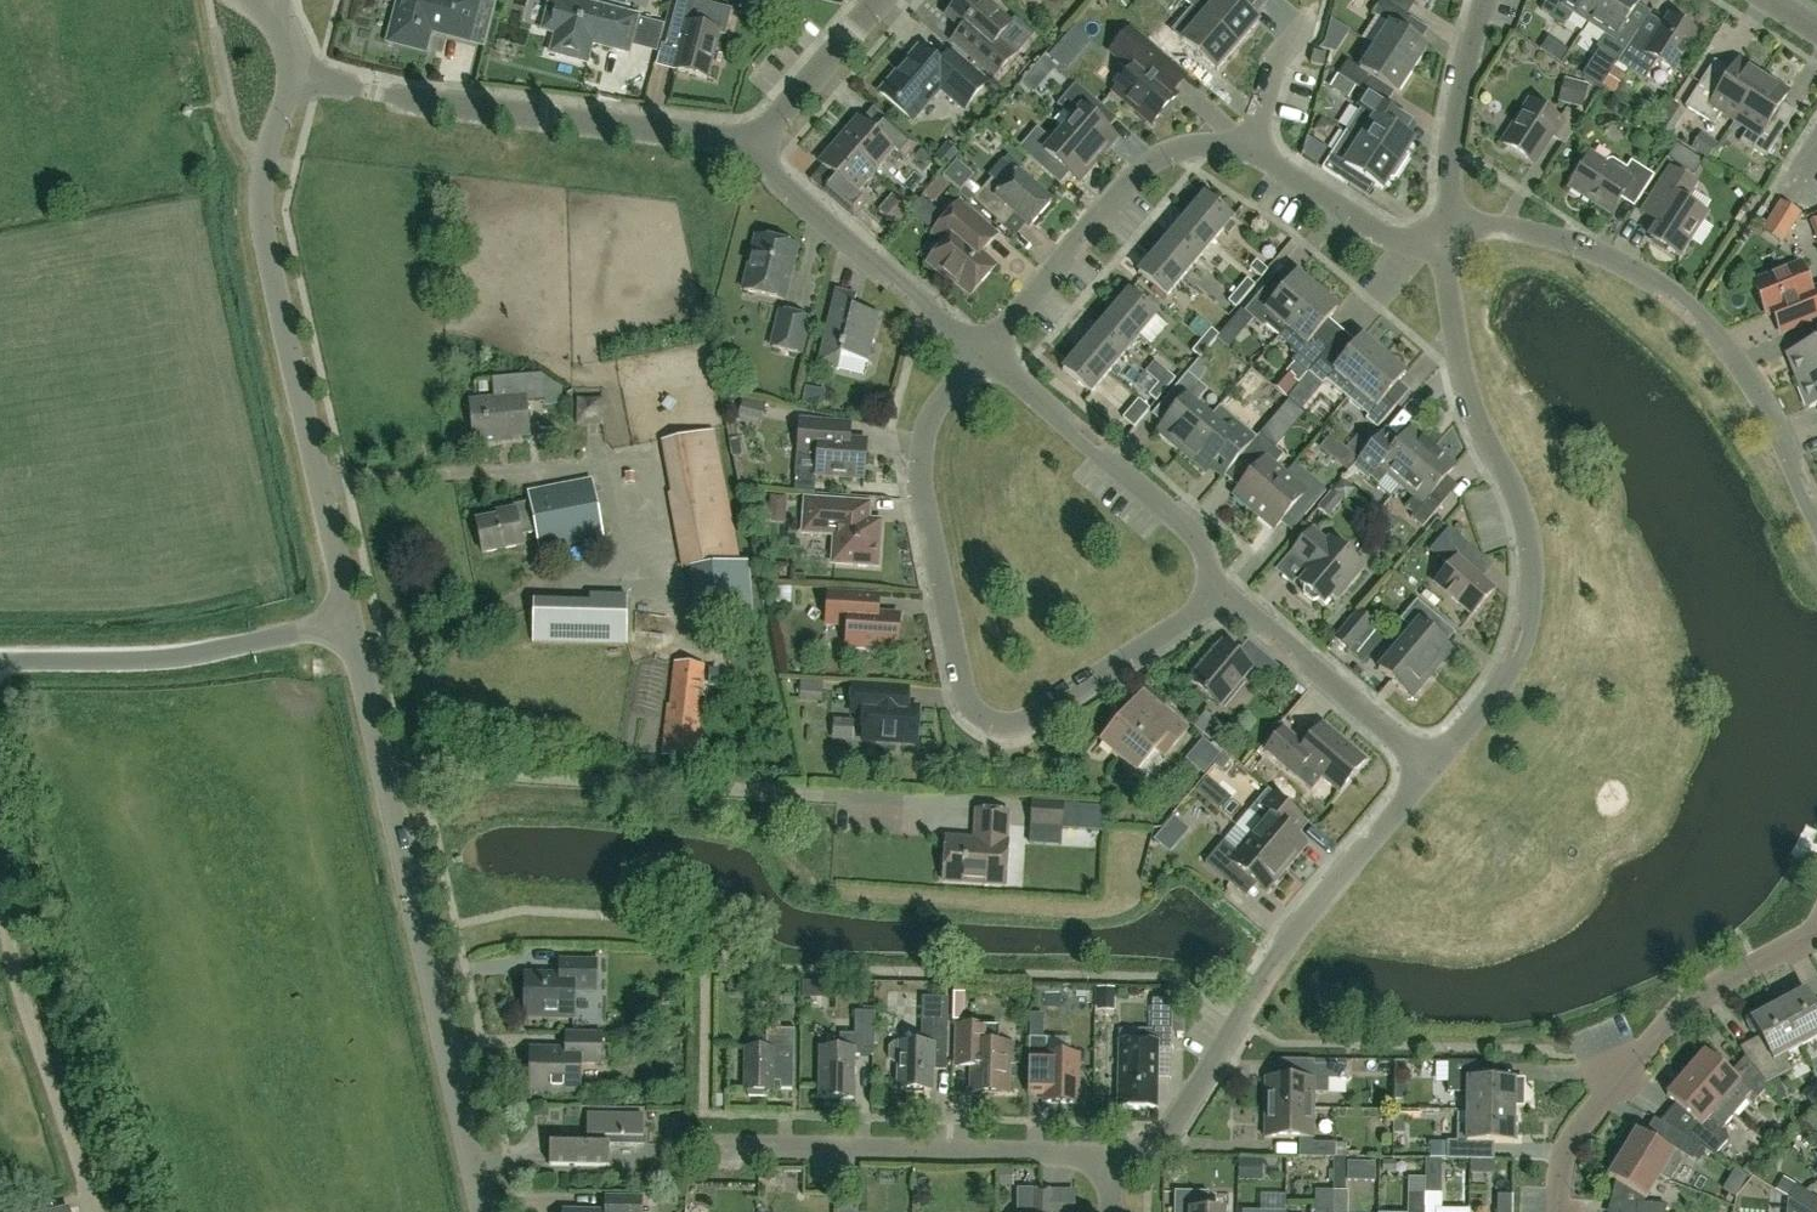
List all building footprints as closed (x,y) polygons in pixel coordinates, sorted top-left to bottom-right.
[(390,41),(425,50),(430,29),(468,39),(479,0),(400,0),(390,41)] [(638,16),(578,0),(564,0),(564,2),(555,0),(550,0),(543,29),(556,33),(551,52),(587,62),(592,45),(599,45),(629,52),(638,16)] [(719,31),(703,27),(710,1),(705,0),(678,0),(668,36),(683,40),(675,70),(707,78),(719,31)] [(759,8),(779,13),(782,0),(761,0),(759,8)] [(982,0),(960,0),(946,16),(962,29),(952,40),(972,58),(994,77),(1013,55),(996,41),(1010,24),(982,0)] [(1258,22),(1236,3),(1239,0),(1198,0),(1192,7),(1237,46),(1258,22)] [(1390,5),(1383,0),(1381,0),(1372,14),(1389,24),(1375,46),(1374,46),(1413,71),(1427,48),(1401,31),(1410,18),(1390,5)] [(1587,23),(1602,0),(1547,0),(1541,10),(1564,25),(1572,13),(1587,23)] [(1611,72),(1614,67),(1617,63),(1637,31),(1625,23),(1639,0),(1602,0),(1587,23),(1614,39),(1598,63),(1611,72)] [(1192,7),(1180,21),(1158,45),(1182,66),(1194,51),(1217,70),(1237,46),(1192,7)] [(1638,30),(1637,31),(1617,63),(1633,73),(1644,81),(1657,60),(1674,71),(1684,54),(1697,34),(1668,16),(1662,25),(1655,36),(1653,40),(1638,30)] [(1091,43),(1074,28),(1048,58),(1065,73),(1091,43)] [(1172,93),(1185,78),(1129,29),(1110,50),(1131,69),(1113,90),(1152,124),(1176,96),(1172,93)] [(1338,75),(1363,91),(1372,77),(1398,94),(1413,71),(1374,46),(1375,46),(1368,42),(1360,55),(1360,59),(1365,62),(1361,69),(1348,61),(1338,75)] [(940,68),(918,49),(881,91),(913,119),(940,88),(963,109),(986,82),(953,53),(940,68)] [(1323,66),(1326,54),(1313,51),(1310,63),(1323,66)] [(650,76),(651,60),(626,59),(625,75),(650,76)] [(1718,91),(1702,80),(1685,106),(1713,125),(1721,112),(1734,120),(1763,76),(1738,60),(1718,91)] [(1624,85),(1627,79),(1629,76),(1614,67),(1611,72),(1608,76),(1603,84),(1601,87),(1628,104),(1635,92),(1634,91),(1624,85)] [(1788,92),(1763,76),(1734,120),(1747,129),(1739,141),(1765,158),(1769,152),(1782,131),(1768,123),(1788,92)] [(1097,160),(1116,138),(1089,114),(1099,103),(1075,83),(1057,104),(1073,118),(1063,130),(1097,160)] [(1412,122),(1369,95),(1345,133),(1359,142),(1360,141),(1402,168),(1408,158),(1406,152),(1413,141),(1404,135),(1412,122)] [(1351,122),(1359,102),(1348,98),(1340,118),(1351,122)] [(1559,120),(1550,114),(1530,101),(1503,143),(1534,163),(1551,136),(1564,145),(1581,118),(1567,109),(1559,120)] [(189,118),(193,112),(186,108),(183,115),(189,118)] [(880,139),(857,118),(838,140),(875,172),(894,151),(904,160),(917,145),(893,124),(880,139)] [(1037,127),(1018,149),(1042,169),(1051,158),(1078,182),(1097,160),(1063,130),(1053,141),(1037,127)] [(1347,184),(1354,172),(1382,190),(1389,179),(1395,179),(1402,168),(1360,141),(1359,142),(1345,133),(1322,168),(1347,184)] [(842,183),(830,197),(853,218),(866,203),(856,194),(875,172),(838,140),(819,162),(842,183)] [(1607,160),(1605,164),(1590,154),(1570,186),(1611,212),(1622,195),(1627,194),(1638,201),(1654,175),(1631,161),(1627,168),(1612,159),(1607,160)] [(1656,220),(1660,223),(1650,237),(1678,255),(1705,214),(1684,200),(1694,183),(1670,168),(1651,199),(1664,207),(1656,220)] [(991,178),(973,199),(997,221),(1008,208),(1030,226),(1051,202),(1017,172),(1003,188),(991,178)] [(1784,235),(1803,206),(1782,192),(1763,220),(1784,235)] [(1215,239),(1232,219),(1203,196),(1187,215),(1215,239)] [(945,243),(928,263),(945,278),(947,275),(970,295),(994,267),(979,254),(996,235),(959,204),(933,233),(945,243)] [(1199,258),(1215,239),(1187,215),(1171,234),(1199,258)] [(1025,226),(1017,239),(1034,249),(1042,236),(1025,226)] [(1183,276),(1199,258),(1171,234),(1155,252),(1183,276)] [(743,289),(784,299),(797,246),(757,236),(743,289)] [(1155,252),(1138,272),(1166,296),(1183,276),(1155,252)] [(1250,269),(1262,278),(1268,270),(1256,261),(1250,269)] [(1799,263),(1753,282),(1767,315),(1771,313),(1778,331),(1816,315),(1816,288),(1810,291),(1799,263)] [(1267,325),(1278,336),(1316,292),(1295,274),(1274,299),(1262,289),(1244,311),(1262,327),(1267,325)] [(1247,279),(1237,290),(1246,297),(1255,286),(1247,279)] [(836,290),(818,363),(838,368),(841,355),(868,362),(880,314),(853,308),(856,295),(836,290)] [(1236,309),(1246,297),(1237,290),(1227,302),(1236,309)] [(1139,335),(1156,316),(1128,292),(1111,311),(1139,335)] [(1278,336),(1291,347),(1290,350),(1295,355),(1291,360),(1307,373),(1327,350),(1312,337),(1336,309),(1316,292),(1278,336)] [(1344,325),(1361,311),(1351,300),(1334,314),(1344,325)] [(772,346),(800,353),(809,318),(781,311),(772,346)] [(1124,354),(1139,335),(1111,311),(1095,330),(1124,354)] [(1809,329),(1814,342),(1787,353),(1798,380),(1816,373),(1816,326),(1809,329)] [(1201,341),(1209,347),(1219,336),(1211,329),(1201,341)] [(1095,330),(1079,349),(1108,373),(1113,366),(1121,372),(1131,360),(1124,354),(1095,330)] [(1307,373),(1307,374),(1308,372),(1322,384),(1326,380),(1347,398),(1383,355),(1361,337),(1341,361),(1327,350),(1307,373)] [(1209,347),(1201,341),(1192,352),(1200,359),(1209,347)] [(1091,392),(1108,373),(1079,349),(1063,369),(1091,392)] [(1365,419),(1377,428),(1396,406),(1384,397),(1404,373),(1383,355),(1347,398),(1368,415),(1365,419)] [(1145,373),(1159,384),(1166,391),(1176,379),(1168,373),(1155,362),(1145,373)] [(1288,367),(1282,386),(1296,390),(1302,371),(1288,367)] [(1157,430),(1181,451),(1209,417),(1194,405),(1207,389),(1187,372),(1165,398),(1166,398),(1176,407),(1162,424),(1157,430)] [(1816,404),(1816,373),(1798,380),(1809,407),(1816,404)] [(474,440),(529,435),(525,402),(544,400),(541,376),(493,381),(495,401),(471,404),(474,440)] [(1156,402),(1166,391),(1159,384),(1149,396),(1156,402)] [(577,398),(577,425),(602,425),(603,399),(577,398)] [(1122,419),(1134,429),(1150,409),(1139,400),(1122,419)] [(1239,457),(1256,437),(1220,406),(1210,418),(1209,417),(1181,451),(1205,471),(1208,468),(1221,479),(1239,457)] [(816,474),(864,478),(866,441),(850,439),(851,422),(799,418),(798,438),(797,455),(817,456),(816,474)] [(1385,427),(1352,467),(1367,480),(1369,477),(1378,484),(1388,473),(1401,484),(1432,447),(1410,428),(1400,440),(1385,427)] [(683,571),(690,570),(694,623),(752,617),(747,562),(738,563),(713,431),(662,441),(672,493),(667,495),(683,571)] [(1233,494),(1253,512),(1285,474),(1274,465),(1284,454),(1259,433),(1256,437),(1239,457),(1254,470),(1233,494)] [(1432,447),(1401,484),(1414,495),(1404,506),(1413,514),(1411,517),(1422,526),(1441,504),(1430,495),(1454,466),(1432,447)] [(1305,514),(1325,491),(1305,474),(1297,484),(1285,474),(1253,512),(1274,529),(1294,505),(1305,514)] [(531,506),(515,509),(497,513),(498,517),(477,521),(483,553),(523,545),(521,536),(536,533),(540,550),(602,538),(591,481),(529,493),(531,506)] [(1343,502),(1331,491),(1317,507),(1329,518),(1343,502)] [(880,520),(870,520),(871,503),(848,501),(805,498),(802,531),(834,534),(832,562),(877,565),(880,520)] [(1449,566),(1435,583),(1472,614),(1493,589),(1457,558),(1468,545),(1448,527),(1429,549),(1449,566)] [(1326,542),(1312,529),(1292,553),(1311,569),(1300,583),(1304,587),(1303,593),(1312,601),(1318,599),(1323,603),(1331,593),(1336,597),(1362,566),(1329,538),(1326,542)] [(878,612),(880,595),(828,591),(826,624),(847,625),(846,647),(897,650),(899,614),(878,612)] [(626,643),(627,596),(592,596),(592,604),(535,603),(535,602),(533,602),(532,641),(533,641),(626,643)] [(1432,673),(1452,649),(1429,629),(1439,618),(1416,599),(1399,619),(1411,629),(1398,645),(1432,673)] [(1358,610),(1334,638),(1349,651),(1373,623),(1358,610)] [(1223,641),(1190,681),(1218,704),(1251,666),(1265,679),(1277,665),(1250,643),(1240,655),(1223,641)] [(1432,673),(1398,645),(1378,669),(1411,697),(1432,673)] [(661,756),(666,756),(697,759),(702,709),(700,708),(705,665),(674,662),(669,704),(666,704),(661,756)] [(908,707),(910,690),(852,686),(851,711),(864,712),(862,739),(916,742),(918,708),(908,707)] [(1101,740),(1136,770),(1156,748),(1165,755),(1187,729),(1142,692),(1122,716),(1116,714),(1111,717),(1109,722),(1112,727),(1101,740)] [(1365,759),(1322,723),(1304,745),(1283,727),(1264,749),(1294,775),(1304,763),(1338,791),(1365,759)] [(1202,764),(1215,749),(1202,738),(1189,752),(1202,764)] [(1305,819),(1292,809),(1267,788),(1249,810),(1262,821),(1249,836),(1286,867),(1306,843),(1294,833),(1305,819)] [(1033,800),(1031,826),(1062,828),(1063,803),(1033,800)] [(1103,806),(1064,804),(1063,828),(1102,830),(1103,806)] [(1006,841),(1008,812),(976,809),(974,838),(946,836),(943,880),(1005,884),(1008,841),(1006,841)] [(1236,851),(1223,840),(1205,862),(1229,883),(1240,870),(1266,891),(1286,867),(1249,836),(1236,851)] [(595,993),(595,965),(560,964),(559,982),(547,981),(547,972),(526,971),(526,968),(525,968),(524,1020),(525,1020),(525,1008),(544,1008),(544,1018),(571,1018),(571,1021),(572,1021),(573,993),(595,993)] [(1777,1005),(1800,1046),(1816,1037),(1816,1012),(1805,990),(1777,1005)] [(954,993),(953,1021),(964,1021),(965,993),(954,993)] [(892,1063),(898,1063),(897,1089),(929,1090),(930,1055),(945,1055),(947,997),(919,996),(918,1043),(899,1043),(899,1044),(892,1043),(888,1048),(888,1059),(892,1063)] [(1170,1050),(1171,1010),(1172,1001),(1152,1000),(1151,1031),(1137,1030),(1137,1044),(1120,1044),(1118,1105),(1154,1106),(1155,1049),(1170,1050)] [(1800,1046),(1777,1005),(1771,1003),(1747,1016),(1745,1023),(1750,1031),(1756,1033),(1764,1047),(1744,1058),(1765,1083),(1791,1069),(1787,1061),(1791,1059),(1788,1053),(1800,1046)] [(873,1054),(874,1011),(854,1010),(854,1034),(840,1033),(840,1048),(819,1047),(818,1097),(853,1098),(854,1054),(873,1054)] [(1012,1044),(1000,1043),(1000,1025),(956,1024),(954,1068),(973,1069),(972,1091),(1006,1092),(1007,1061),(1011,1061),(1012,1044)] [(768,1098),(768,1091),(771,1091),(771,1082),(779,1082),(779,1088),(791,1088),(791,1082),(792,1082),(793,1029),(765,1028),(765,1048),(744,1047),(743,1091),(747,1091),(747,1097),(768,1098)] [(600,1062),(601,1034),(565,1033),(564,1051),(551,1051),(551,1049),(529,1049),(529,1091),(561,1091),(561,1087),(577,1088),(578,1062),(600,1062)] [(1045,1037),(1028,1037),(1027,1071),(1044,1071),(1044,1102),(1077,1102),(1077,1054),(1045,1054),(1045,1037)] [(1702,1052),(1684,1073),(1733,1116),(1745,1102),(1743,1100),(1749,1093),(1756,1099),(1767,1086),(1765,1083),(1744,1058),(1743,1057),(1729,1074),(1702,1052)] [(1467,1095),(1467,1113),(1512,1114),(1512,1109),(1522,1109),(1522,1082),(1483,1081),(1484,1064),(1448,1063),(1448,1094),(1467,1095)] [(1264,1078),(1263,1108),(1312,1109),(1312,1094),(1327,1094),(1327,1080),(1345,1080),(1346,1065),(1306,1065),(1306,1079),(1264,1078)] [(1693,1118),(1679,1136),(1699,1148),(1715,1156),(1727,1141),(1727,1135),(1722,1130),(1733,1116),(1684,1073),(1666,1095),(1693,1118)] [(1262,1137),(1299,1138),(1298,1156),(1335,1157),(1335,1142),(1312,1142),(1312,1139),(1311,1139),(1312,1109),(1263,1108),(1262,1137)] [(1512,1144),(1512,1114),(1467,1113),(1466,1126),(1457,1125),(1457,1143),(1446,1143),(1446,1161),(1482,1162),(1483,1144),(1512,1144)] [(642,1146),(642,1116),(586,1115),(585,1136),(577,1136),(577,1145),(549,1144),(549,1166),(610,1167),(610,1146),(642,1146)] [(1636,1131),(1622,1154),(1658,1177),(1659,1175),(1668,1181),(1680,1163),(1678,1157),(1636,1131)] [(1667,1146),(1692,1161),(1699,1148),(1679,1136),(1674,1133),(1667,1146)] [(1658,1177),(1622,1154),(1608,1177),(1644,1199),(1658,1177)] [(1374,1162),(1348,1162),(1347,1180),(1374,1181),(1374,1162)] [(1783,1177),(1776,1189),(1812,1211),(1816,1211),(1816,1198),(1783,1177)] [(1425,1178),(1407,1178),(1407,1211),(1424,1211),(1424,1194),(1425,1178)] [(1776,1189),(1775,1191),(1772,1211),(1812,1211),(1776,1189)] [(1051,1191),(1028,1190),(1028,1211),(1051,1211),(1051,1191)] [(1314,1211),(1310,1211),(1331,1211),(1331,1191),(1315,1190),(1314,1211)] [(1331,1191),(1331,1211),(1347,1211),(1347,1191),(1331,1191)] [(1209,1193),(1175,1192),(1175,1211),(1208,1211),(1209,1193)] [(1439,1194),(1424,1194),(1424,1211),(1439,1211),(1439,1194)] [(1511,1195),(1496,1195),(1496,1211),(1511,1211),(1511,1195)] [(641,1198),(606,1198),(606,1211),(641,1211),(641,1198)] [(1665,1204),(1636,1202),(1635,1211),(1664,1211),(1665,1204)]
